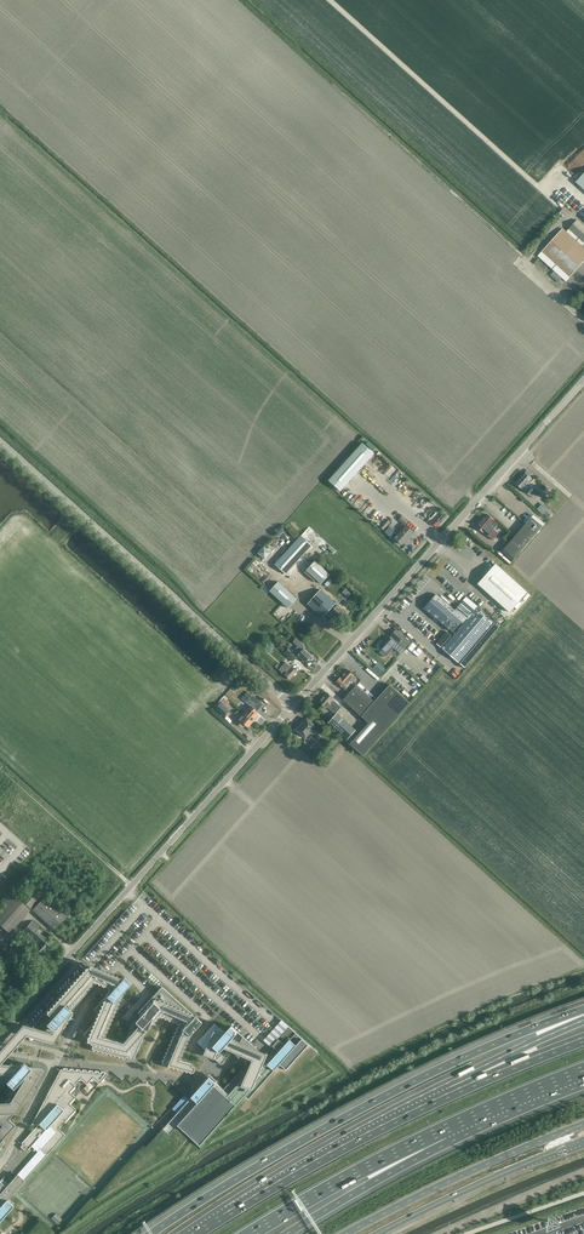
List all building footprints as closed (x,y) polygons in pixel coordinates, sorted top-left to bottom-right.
[(576,182),(583,190),(583,173),(576,182)] [(559,211),(564,217),(570,212),(565,206),(559,211)] [(566,232),(562,229),(537,256),(566,282),(583,261),(583,248),(582,246),(583,244),(583,226),(577,220),(566,232)] [(329,480),(341,491),(374,454),(363,443),(329,480)] [(524,473),(520,478),(527,484),(528,486),(531,483),(533,480),(524,473)] [(527,484),(520,478),(515,483),(529,495),(533,490),(528,486),(527,484)] [(543,515),(544,514),(548,518),(550,515),(553,512),(543,503),(537,510),(543,515)] [(482,520),(491,528),(493,530),(495,528),(493,526),(496,521),(488,514),(482,520)] [(533,515),(502,552),(513,561),(544,524),(533,515)] [(405,525),(408,522),(402,517),(399,520),(405,525)] [(384,530),(391,522),(387,519),(380,527),(384,530)] [(491,528),(482,520),(477,526),(486,534),(491,528)] [(402,545),(414,532),(406,526),(395,538),(402,545)] [(300,536),(275,564),(286,574),(312,546),(312,545),(301,536),(300,536)] [(265,559),(271,553),(264,547),(258,553),(265,559)] [(321,583),(330,574),(315,561),(307,570),(321,583)] [(510,612),(527,592),(495,564),(478,584),(510,612)] [(297,598),(279,582),(270,592),(288,608),(297,598)] [(346,588),(340,594),(346,600),(352,593),(346,588)] [(339,621),(346,613),(321,590),(308,605),(325,620),(330,613),(339,621)] [(437,594),(425,608),(453,632),(465,618),(466,620),(472,613),(460,604),(455,610),(437,594)] [(460,604),(472,613),(477,606),(466,597),(460,604)] [(476,609),(472,613),(466,620),(442,648),(459,663),(493,623),(476,609)] [(379,646),(383,649),(380,653),(385,658),(392,650),(390,648),(395,642),(404,650),(411,642),(396,629),(391,636),(390,638),(388,636),(379,646)] [(293,642),(298,646),(292,652),(289,656),(294,660),(297,657),(298,658),(300,656),(306,662),(311,656),(305,650),(307,647),(303,644),(303,643),(297,638),(293,642)] [(408,652),(416,645),(413,642),(406,649),(408,652)] [(289,680),(296,672),(285,662),(278,670),(289,680)] [(381,675),(386,669),(379,663),(373,669),(381,675)] [(347,670),(338,680),(336,682),(349,693),(343,700),(369,723),(389,700),(382,694),(375,701),(356,685),(355,686),(351,682),(352,681),(353,682),(356,678),(347,670)] [(235,691),(242,683),(239,680),(232,688),(235,691)] [(390,684),(382,694),(389,700),(350,744),(364,756),(370,749),(411,703),(390,684)] [(334,699),(327,693),(319,701),(326,708),(327,707),(335,714),(336,712),(341,707),(333,700),(334,699)] [(250,706),(244,713),(253,721),(258,716),(256,713),(260,709),(258,708),(262,703),(253,695),(247,703),(250,706)] [(226,704),(224,706),(221,703),(216,708),(225,717),(230,711),(228,709),(229,707),(226,704)] [(248,727),(253,721),(244,713),(237,722),(242,727),(245,724),(248,727)] [(337,713),(328,723),(347,740),(356,730),(337,713)] [(305,717),(300,722),(316,737),(321,732),(319,730),(317,731),(310,725),(312,724),(305,717)] [(321,727),(324,724),(318,719),(315,722),(321,727)] [(316,737),(300,722),(295,727),(303,734),(303,733),(307,737),(307,736),(311,739),(313,741),(316,737)] [(304,740),(301,743),(307,748),(310,745),(304,740)] [(32,886),(20,900),(30,909),(42,895),(32,886)] [(13,895),(0,910),(0,934),(1,935),(5,930),(9,934),(31,910),(19,900),(13,895)] [(32,910),(53,929),(54,928),(65,917),(66,916),(44,896),(32,910)] [(20,934),(32,944),(42,954),(52,943),(48,939),(50,937),(32,921),(20,934)] [(124,990),(131,983),(124,976),(121,977),(120,976),(92,964),(89,965),(85,967),(75,979),(32,1027),(22,1024),(0,1049),(0,1147),(4,1140),(3,1139),(15,1125),(9,1119),(14,1113),(15,1114),(32,1093),(30,1091),(44,1068),(42,1067),(27,1066),(24,1062),(21,1065),(13,1065),(11,1063),(10,1064),(0,1064),(25,1036),(53,1043),(63,1027),(65,1025),(72,1014),(72,1012),(70,1011),(96,982),(97,983),(97,984),(99,985),(103,987),(104,986),(109,988),(106,997),(105,997),(104,998),(94,1010),(97,1012),(96,1013),(97,1013),(97,1014),(98,1015),(94,1023),(83,1035),(87,1038),(88,1039),(87,1042),(90,1043),(93,1043),(91,1049),(132,1061),(145,1031),(157,1017),(177,1025),(162,1061),(162,1064),(193,1073),(193,1072),(194,1066),(191,1066),(192,1064),(178,1060),(193,1028),(194,1029),(201,1022),(161,987),(138,1013),(140,1015),(134,1022),(132,1024),(124,1043),(104,1037),(111,1018),(114,1015),(126,1002),(121,997),(124,990)] [(318,1053),(309,1045),(289,1027),(290,1027),(281,1020),(264,1040),(271,1046),(272,1045),(273,1046),(278,1050),(272,1057),(267,1052),(266,1053),(265,1053),(258,1050),(243,1036),(242,1036),(242,1035),(232,1026),(226,1033),(215,1023),(203,1036),(203,1035),(196,1042),(198,1043),(206,1051),(205,1054),(215,1059),(221,1065),(228,1058),(231,1053),(233,1052),(239,1057),(240,1058),(246,1063),(250,1059),(252,1059),(253,1060),(247,1075),(241,1070),(224,1089),(216,1083),(216,1082),(217,1081),(209,1074),(208,1076),(201,1084),(198,1087),(197,1088),(199,1089),(187,1102),(184,1100),(181,1103),(184,1106),(178,1112),(175,1116),(168,1123),(166,1126),(163,1129),(170,1136),(178,1127),(178,1126),(190,1136),(190,1137),(193,1140),(195,1141),(200,1146),(206,1140),(217,1127),(230,1112),(235,1116),(241,1109),(244,1112),(248,1108),(256,1115),(289,1078),(293,1081),(318,1053)] [(34,1143),(40,1148),(37,1152),(29,1161),(35,1167),(36,1167),(47,1154),(65,1135),(58,1129),(60,1127),(64,1123),(75,1110),(76,1109),(70,1104),(69,1104),(74,1098),(75,1097),(71,1093),(70,1092),(75,1087),(75,1086),(74,1085),(78,1081),(83,1081),(86,1084),(90,1081),(96,1082),(99,1084),(100,1082),(104,1082),(105,1077),(107,1074),(107,1073),(105,1073),(105,1071),(101,1071),(101,1073),(99,1073),(99,1071),(95,1071),(94,1072),(92,1072),(92,1070),(88,1070),(88,1072),(86,1072),(86,1070),(82,1069),(82,1071),(80,1071),(80,1069),(76,1069),(76,1071),(73,1070),(74,1069),(70,1068),(69,1070),(67,1070),(67,1068),(63,1068),(63,1069),(60,1069),(47,1095),(45,1098),(42,1104),(31,1125),(38,1124),(21,1143),(23,1144),(20,1147),(24,1151),(27,1148),(28,1149),(31,1146),(34,1143)] [(13,1206),(7,1200),(24,1180),(17,1174),(6,1187),(0,1182),(0,1221),(13,1206)]
